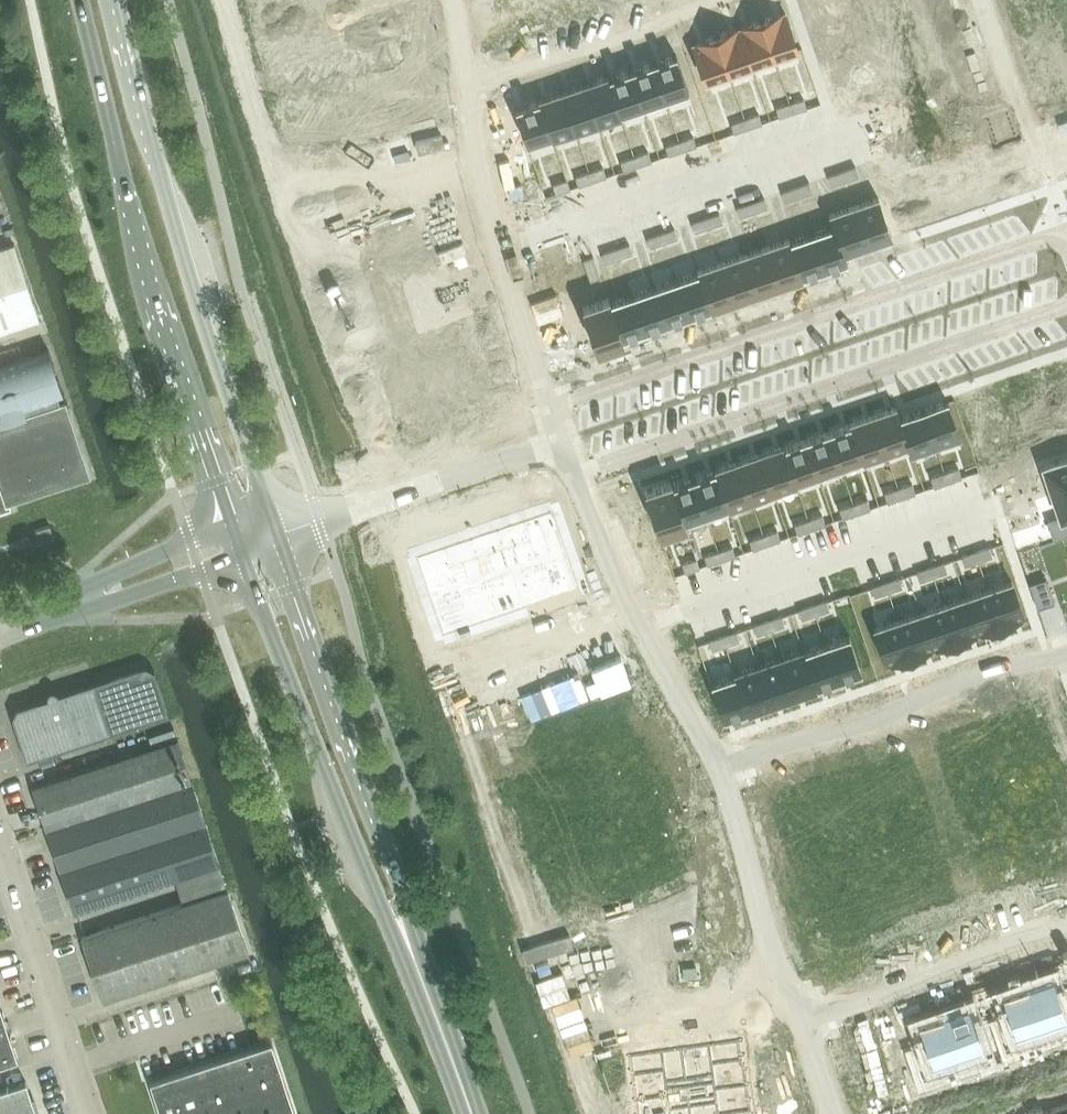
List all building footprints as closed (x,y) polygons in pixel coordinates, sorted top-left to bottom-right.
[(325,106),(398,93),(382,0),(307,0),(325,106)] [(809,33),(819,60),(833,55),(833,56),(865,45),(849,0),(834,0),(816,6),(824,28),(809,33)] [(880,12),(896,58),(914,52),(907,30),(938,19),(932,0),(895,0),(897,6),(880,12)] [(785,13),(762,21),(774,57),(798,49),(785,13)] [(1035,37),(1044,62),(1066,55),(1066,14),(1055,18),(1056,19),(1057,19),(1060,29),(1035,37)] [(762,21),(739,29),(752,65),(774,57),(762,21)] [(739,29),(717,36),(729,73),(752,65),(739,29)] [(717,36),(693,44),(705,81),(729,73),(717,36)] [(676,55),(653,63),(665,99),(689,91),(676,55)] [(1044,62),(1052,88),(1066,83),(1066,55),(1044,62)] [(653,63),(630,71),(643,107),(665,99),(653,63)] [(630,71),(608,78),(620,115),(643,107),(630,71)] [(607,77),(585,85),(598,124),(621,116),(620,115),(608,78),(607,77)] [(585,85),(562,92),(576,132),(598,124),(585,85)] [(562,92),(540,100),(553,139),(576,132),(562,92)] [(539,98),(514,106),(529,150),(554,142),(553,139),(540,100),(539,98)] [(802,100),(790,104),(793,113),(805,109),(802,100)] [(790,104),(778,108),(782,117),(793,113),(790,104)] [(757,116),(745,120),(748,129),(760,125),(757,116)] [(745,120),(733,124),(737,133),(748,129),(745,120)] [(960,137),(918,151),(936,201),(986,184),(974,150),(966,153),(960,137)] [(691,138),(680,142),(683,151),(694,147),(691,138)] [(680,142),(668,146),(671,155),(683,151),(680,142)] [(646,153),(635,157),(638,166),(649,163),(646,153)] [(635,157),(623,161),(626,171),(638,166),(635,157)] [(854,167),(842,171),(845,180),(857,176),(854,167)] [(601,169),(590,173),(593,182),(604,178),(601,169)] [(842,171),(830,175),(833,184),(845,180),(842,171)] [(590,173),(578,177),(581,186),(593,182),(590,173)] [(807,183),(796,187),(799,196),(810,192),(807,183)] [(554,185),(542,189),(545,198),(557,194),(554,185)] [(796,187),(784,191),(787,200),(799,196),(796,187)] [(877,193),(852,201),(867,245),(892,237),(877,193)] [(762,198),(751,202),(754,212),(765,208),(762,198)] [(852,201),(828,209),(834,226),(843,253),(867,245),(852,201)] [(751,202),(739,206),(742,216),(754,212),(751,202)] [(717,214),(706,218),(709,227),(720,223),(717,214)] [(706,218),(694,222),(697,231),(709,227),(706,218)] [(446,222),(375,246),(430,406),(500,382),(446,222)] [(834,226),(811,233),(824,270),(846,262),(843,253),(834,226)] [(672,229),(661,233),(664,242),(675,239),(672,229)] [(661,233),(649,237),(652,246),(664,242),(661,233)] [(811,233),(789,241),(801,278),(824,270),(811,233)] [(789,240),(766,248),(779,287),(802,279),(801,278),(789,241),(789,240)] [(0,249),(0,332),(39,319),(14,244),(0,249)] [(627,245),(616,249),(619,258),(630,254),(627,245)] [(766,247),(743,255),(757,294),(779,287),(766,248),(766,247)] [(616,249),(604,253),(607,262),(619,258),(616,249)] [(743,255),(721,263),(734,302),(757,294),(743,255)] [(580,261),(568,265),(571,274),(583,270),(580,261)] [(721,263),(698,271),(699,272),(711,308),(712,310),(734,302),(721,263)] [(699,272),(676,280),(689,316),(711,308),(699,272)] [(676,280),(654,287),(666,324),(689,316),(676,280)] [(654,287),(631,295),(644,332),(666,324),(654,287)] [(631,295),(609,303),(621,339),(644,332),(631,295)] [(608,299),(583,307),(598,352),(623,343),(621,339),(609,303),(608,299)] [(0,365),(0,512),(11,508),(9,502),(90,475),(65,400),(60,401),(58,395),(63,393),(49,349),(0,365)] [(1024,391),(1039,436),(1027,440),(1031,454),(1060,444),(1056,431),(1066,428),(1066,422),(1060,401),(1062,400),(1055,381),(1024,391)] [(948,400),(922,409),(935,448),(961,439),(948,400)] [(896,407),(873,415),(887,454),(908,447),(909,446),(899,417),(900,417),(896,407)] [(900,417),(899,417),(909,446),(908,447),(911,456),(935,448),(922,409),(900,417)] [(873,415),(850,423),(850,424),(851,424),(864,461),(863,461),(863,462),(887,454),(873,415)] [(850,424),(829,431),(841,468),(863,461),(864,461),(851,424),(850,424)] [(829,431),(806,439),(819,476),(841,468),(829,431)] [(785,446),(784,447),(796,484),(797,483),(819,476),(806,439),(785,446)] [(784,445),(761,453),(774,493),(798,485),(797,483),(796,484),(784,447),(785,446),(784,445)] [(761,453),(738,461),(752,500),(774,493),(761,453)] [(1044,468),(1061,517),(1048,521),(1054,538),(1066,534),(1066,460),(1044,468)] [(738,461),(715,469),(715,470),(716,470),(729,507),(728,507),(728,508),(752,500),(738,461)] [(959,469),(945,473),(948,483),(962,478),(959,469)] [(715,470),(694,478),(706,515),(728,507),(729,507),(716,470),(715,470)] [(945,473),(931,478),(934,488),(948,483),(945,473)] [(672,485),(671,485),(684,522),(685,522),(706,515),(694,478),(672,485)] [(671,481),(645,490),(660,535),(686,526),(685,522),(684,522),(671,485),(672,485),(671,481)] [(913,484),(899,489),(902,499),(916,494),(913,484)] [(899,489),(885,494),(888,503),(902,499),(899,489)] [(868,500),(854,505),(857,514),(871,509),(868,500)] [(854,505),(840,509),(843,519),(857,514),(854,505)] [(553,506),(417,552),(442,625),(578,579),(553,506)] [(823,515),(809,520),(812,530),(826,525),(823,515)] [(809,520),(795,525),(798,534),(812,530),(809,520)] [(50,525),(35,530),(39,542),(54,537),(50,525)] [(778,531),(764,535),(767,545),(781,540),(778,531)] [(764,535),(750,540),(753,550),(767,545),(764,535)] [(29,536),(21,539),(24,547),(32,545),(29,536)] [(732,546),(718,551),(722,560),(736,556),(732,546)] [(990,546),(976,551),(979,561),(993,556),(990,546)] [(718,551),(704,556),(708,565),(722,560),(718,551)] [(976,551),(962,556),(965,565),(979,561),(976,551)] [(696,558),(682,563),(686,573),(700,568),(696,558)] [(944,562),(930,567),(934,576),(948,571),(944,562)] [(930,567),(916,571),(920,581),(934,576),(930,567)] [(900,577),(886,582),(889,591),(903,587),(900,577)] [(1046,578),(1030,583),(1038,608),(1055,603),(1046,578)] [(1012,580),(988,588),(1001,625),(1024,617),(1012,580)] [(886,582),(872,587),(875,596),(889,591),(886,582)] [(988,588),(966,596),(978,633),(1001,625),(988,588)] [(966,596),(943,604),(956,641),(978,633),(966,596)] [(827,600),(813,605),(816,614),(830,609),(827,600)] [(943,604),(921,612),(933,648),(956,641),(943,604)] [(813,605),(799,609),(802,619),(816,614),(813,605)] [(921,612),(898,619),(911,656),(933,648),(921,612)] [(782,615),(768,620),(771,630),(785,625),(782,615)] [(898,619),(874,627),(887,664),(911,656),(898,619)] [(768,620),(754,625),(757,634),(771,630),(768,620)] [(737,631),(723,635),(726,645),(740,640),(737,631)] [(723,635),(709,640),(712,650),(726,645),(723,635)] [(849,635),(826,643),(838,680),(862,672),(849,635)] [(804,650),(803,651),(816,687),(817,687),(838,680),(826,643),(804,650)] [(475,646),(461,651),(465,665),(479,660),(475,646)] [(804,649),(780,657),(794,696),(817,688),(817,687),(816,687),(803,651),(804,650),(804,649)] [(780,657),(758,665),(771,704),(794,696),(780,657)] [(27,761),(112,733),(169,714),(155,670),(146,665),(59,694),(60,696),(49,700),(49,697),(18,708),(13,717),(27,761)] [(758,665),(734,673),(734,674),(736,674),(748,710),(747,711),(747,712),(771,704),(758,665)] [(734,674),(711,682),(723,719),(747,711),(748,710),(736,674),(734,674)] [(1057,687),(1037,694),(1044,716),(1065,709),(1057,687)] [(1036,692),(1016,699),(1023,723),(1044,716),(1037,694),(1036,692)] [(144,735),(149,748),(175,739),(171,726),(144,735)] [(33,786),(47,828),(74,911),(219,863),(178,738),(33,786)] [(1050,871),(1029,878),(1037,900),(1058,893),(1050,871)] [(228,888),(82,936),(103,999),(249,951),(228,888)] [(954,903),(934,909),(941,932),(961,925),(954,903)] [(934,909),(913,916),(920,939),(941,932),(934,909)] [(913,916),(893,923),(900,946),(920,939),(913,916)] [(1025,984),(1026,986),(1027,986),(1041,1028),(1040,1028),(1044,1038),(1066,1030),(1066,1000),(1061,1002),(1051,975),(1025,984)] [(1010,1020),(998,1024),(1007,1051),(1021,1046),(1018,1036),(1040,1028),(1041,1028),(1027,986),(1026,986),(1002,994),(1010,1020)] [(4,1014),(0,1002),(0,1063),(18,1057),(4,1014)] [(969,1006),(943,1014),(960,1062),(959,1062),(960,1067),(985,1058),(987,1063),(1001,1059),(990,1027),(977,1031),(969,1006)] [(927,1048),(915,1052),(924,1079),(938,1075),(936,1070),(959,1062),(960,1062),(943,1014),(918,1023),(927,1048)] [(877,1030),(847,1040),(862,1085),(891,1075),(894,1085),(910,1080),(900,1052),(899,1052),(899,1053),(887,1057),(877,1030)] [(272,1040),(150,1081),(161,1113),(296,1113),(272,1040)] [(630,1055),(638,1113),(753,1113),(742,1040),(630,1055)] [(26,1081),(0,1089),(0,1113),(37,1113),(26,1081)] [(1028,1111),(1029,1113),(1066,1113),(1066,1103),(1043,1111),(1042,1106),(1028,1111)]
